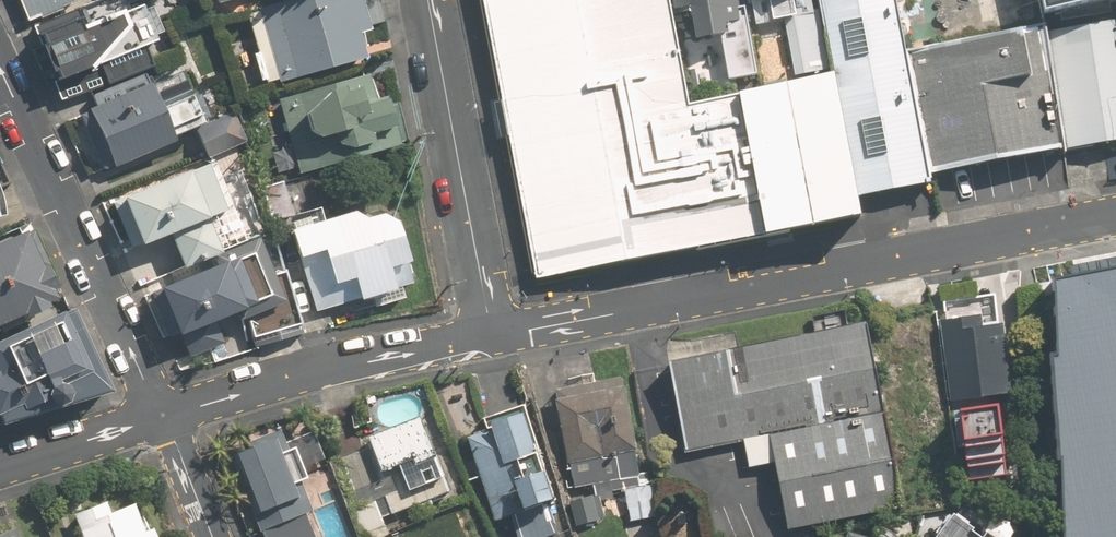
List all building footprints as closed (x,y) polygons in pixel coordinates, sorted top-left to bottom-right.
[(29,21),(73,3),(72,0),(20,0),(29,21)] [(31,25),(55,86),(156,46),(139,4),(117,13),(112,0),(95,0),(31,25)] [(249,11),(270,87),(374,59),(359,0),(292,0),(249,11)] [(535,277),(866,222),(842,80),(689,105),(671,0),(488,0),(535,277)] [(690,86),(750,76),(737,0),(675,0),(690,86)] [(743,5),(771,0),(784,75),(828,67),(816,0),(742,0),(743,5)] [(898,0),(832,0),(864,191),(929,180),(907,51),(898,0)] [(1045,18),(1115,4),(1115,0),(1041,0),(1045,18)] [(1047,30),(1067,149),(1115,140),(1115,18),(1047,30)] [(907,51),(929,180),(1061,158),(1039,29),(907,51)] [(112,168),(176,140),(173,134),(207,119),(187,76),(157,89),(149,70),(92,96),(98,109),(88,114),(112,168)] [(364,75),(277,98),(299,177),(404,149),(390,96),(371,101),(364,75)] [(231,113),(198,128),(212,158),(245,142),(231,113)] [(219,253),(205,219),(227,210),(209,164),(120,199),(139,246),(167,234),(181,268),(209,257),(219,253)] [(356,211),(294,228),(316,311),(367,297),(370,306),(404,297),(401,286),(408,285),(389,214),(359,222),(356,211)] [(0,241),(0,325),(20,316),(23,321),(59,304),(24,230),(0,241)] [(174,333),(236,310),(241,323),(246,321),(253,342),(299,325),(279,271),(272,274),(260,241),(210,259),(213,268),(158,288),(174,333)] [(1050,286),(1055,354),(1049,354),(1060,536),(1115,536),(1115,273),(1050,286)] [(947,323),(938,324),(949,404),(1013,395),(1003,322),(997,323),(993,296),(944,302),(947,323)] [(0,338),(0,426),(48,404),(53,415),(105,391),(67,308),(0,338)] [(866,324),(848,328),(845,313),(810,320),(813,335),(678,363),(670,365),(689,456),(713,451),(716,463),(746,457),(749,469),(775,464),(789,532),(904,508),(866,324)] [(626,380),(558,392),(578,499),(570,501),(575,527),(600,523),(595,500),(626,494),(631,520),(651,517),(626,380)] [(998,410),(960,414),(966,470),(1003,466),(998,410)] [(524,412),(491,423),(494,431),(467,440),(496,527),(513,522),(518,536),(558,536),(547,504),(554,502),(544,473),(515,483),(509,465),(538,455),(524,412)] [(421,420),(372,439),(384,472),(400,466),(409,490),(443,477),(421,420)] [(238,451),(260,507),(253,510),(264,536),(318,536),(308,513),(317,510),(302,474),(327,464),(316,437),(293,446),(295,452),(287,455),(279,435),(238,451)] [(72,517),(81,536),(156,536),(149,521),(140,524),(132,504),(109,514),(104,503),(72,517)] [(937,536),(1012,536),(978,512),(971,522),(956,510),(937,536)] [(923,535),(884,525),(881,536),(923,536),(923,535)] [(14,527),(0,532),(0,536),(17,536),(14,527)]
